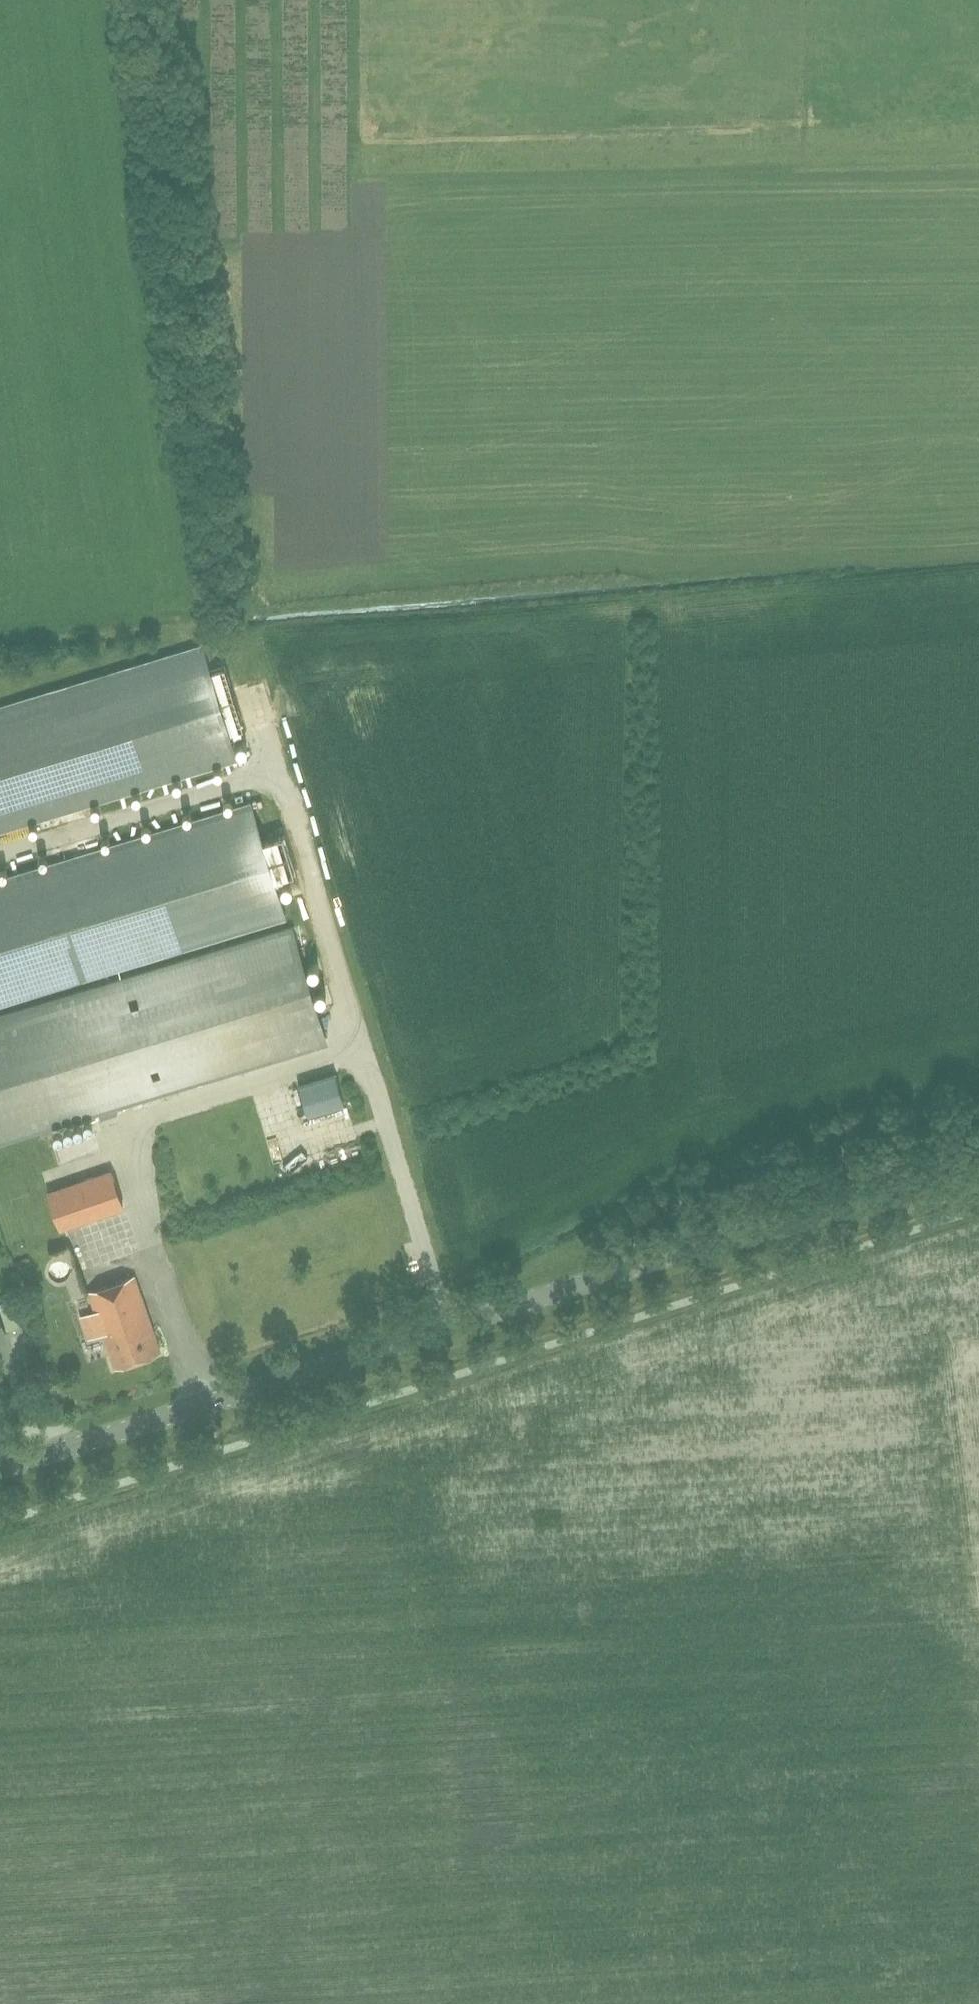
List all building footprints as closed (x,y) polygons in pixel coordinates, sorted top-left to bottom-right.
[(281,864),(274,875),(285,882),(292,872),(281,864)] [(272,1064),(233,1079),(239,1095),(279,1080),(272,1064)] [(123,1206),(111,1172),(48,1193),(59,1228),(123,1206)] [(160,1351),(134,1276),(89,1292),(115,1367),(160,1351)]
